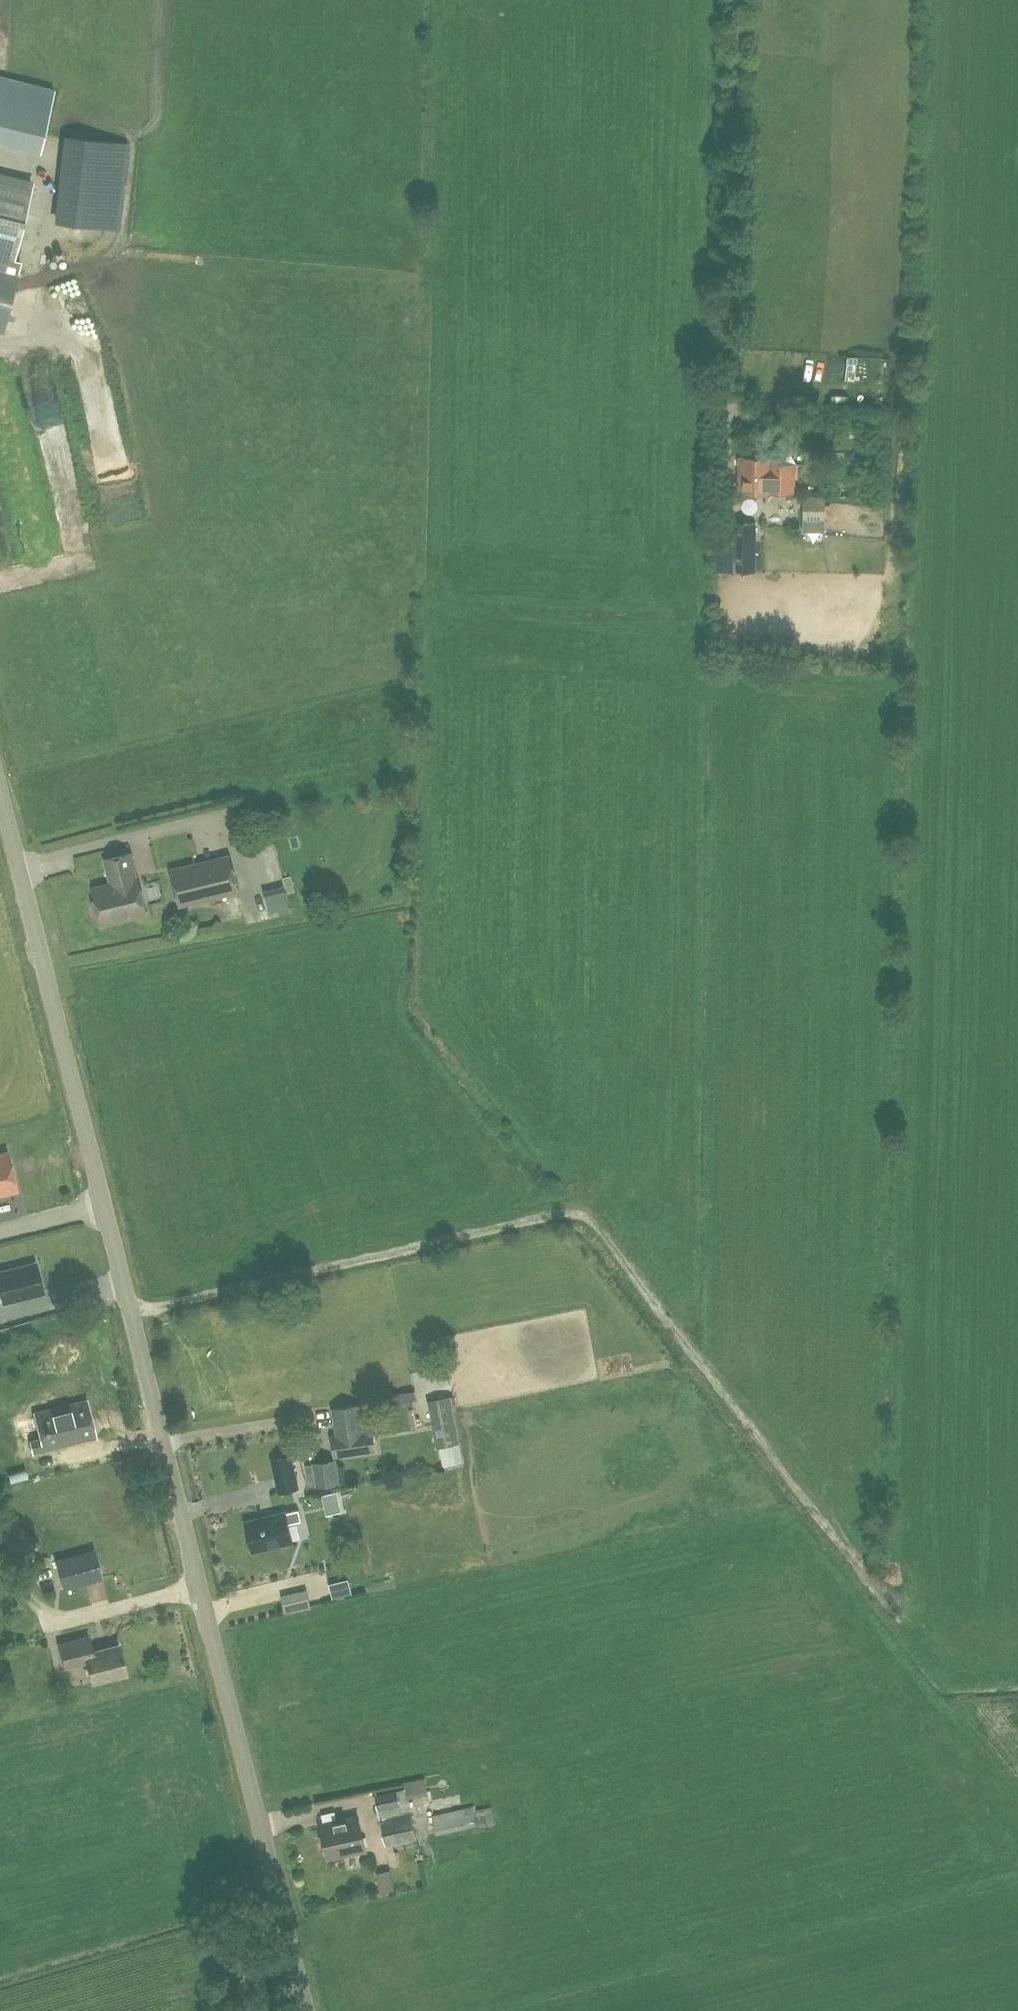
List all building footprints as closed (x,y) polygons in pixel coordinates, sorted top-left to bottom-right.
[(55,89),(0,75),(0,142),(39,152),(55,89)] [(118,229),(128,143),(68,136),(57,222),(118,229)] [(3,331),(18,271),(20,261),(14,260),(34,181),(0,173),(0,330),(3,331)] [(793,493),(794,465),(774,464),(775,458),(739,457),(738,492),(770,493),(770,492),(793,493)] [(804,525),(827,525),(826,507),(826,496),(803,496),(804,525)] [(757,573),(757,556),(758,523),(730,522),(731,555),(730,573),(757,573)] [(146,913),(137,877),(136,877),(130,852),(105,858),(112,883),(93,888),(96,900),(92,901),(95,914),(100,913),(102,924),(146,913)] [(180,905),(238,890),(229,855),(171,870),(180,905)] [(270,912),(290,907),(284,886),(265,891),(270,912)] [(17,1190),(7,1151),(0,1153),(0,1194),(17,1190)] [(3,1301),(42,1291),(35,1264),(0,1273),(0,1288),(3,1301)] [(438,1448),(461,1444),(452,1396),(428,1401),(438,1448)] [(51,1447),(96,1436),(87,1400),(42,1411),(51,1447)] [(345,1435),(332,1436),(335,1456),(375,1450),(372,1430),(363,1431),(359,1405),(333,1409),(336,1428),(343,1427),(345,1435)] [(280,1491),(298,1486),(290,1455),(272,1460),(280,1491)] [(317,1488),(341,1484),(337,1459),(313,1462),(317,1488)] [(301,1520),(299,1509),(286,1512),(286,1511),(246,1521),(253,1551),(293,1541),(289,1523),(301,1520)] [(63,1587),(102,1577),(95,1550),(56,1560),(63,1587)] [(297,1590),(302,1607),(312,1604),(308,1588),(297,1590)] [(92,1651),(88,1635),(59,1642),(65,1667),(86,1662),(91,1681),(126,1673),(119,1644),(92,1651)] [(379,1818),(386,1846),(417,1838),(406,1788),(397,1790),(397,1789),(374,1795),(379,1818)] [(436,1834),(477,1825),(473,1805),(432,1815),(436,1834)] [(479,1827),(497,1823),(494,1805),(476,1809),(479,1827)] [(328,1857),(366,1849),(358,1815),(321,1823),(328,1857)] [(398,1887),(395,1865),(381,1867),(385,1889),(398,1887)]
